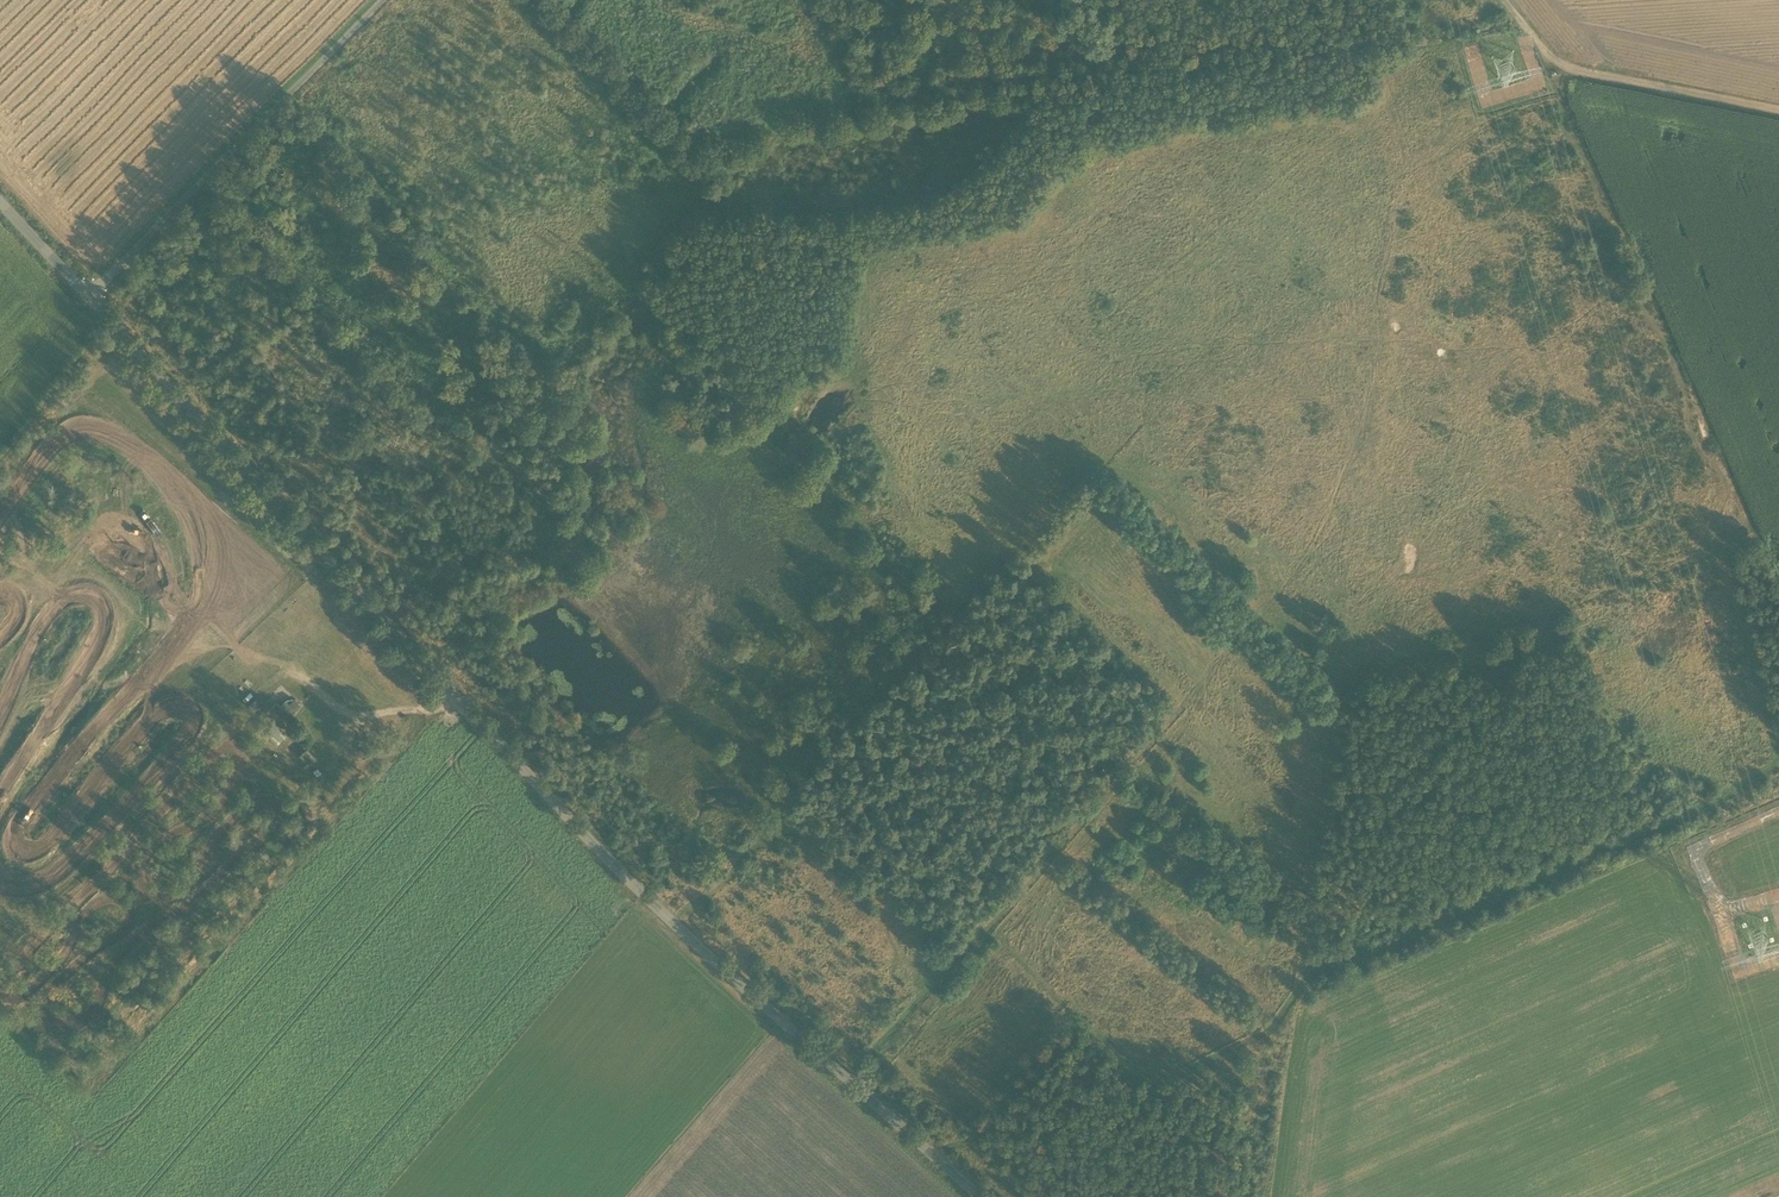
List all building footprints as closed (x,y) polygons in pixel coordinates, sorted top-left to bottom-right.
[(320,598),(324,594),(312,583),(308,588),(320,598)] [(332,649),(324,655),(330,663),(338,656),(332,649)] [(276,702),(271,708),(286,721),(301,705),(294,699),(289,705),(285,701),(280,706),(276,702)] [(266,734),(277,744),(287,734),(275,723),(266,734)] [(302,755),(309,763),(315,759),(307,750),(302,755)]
